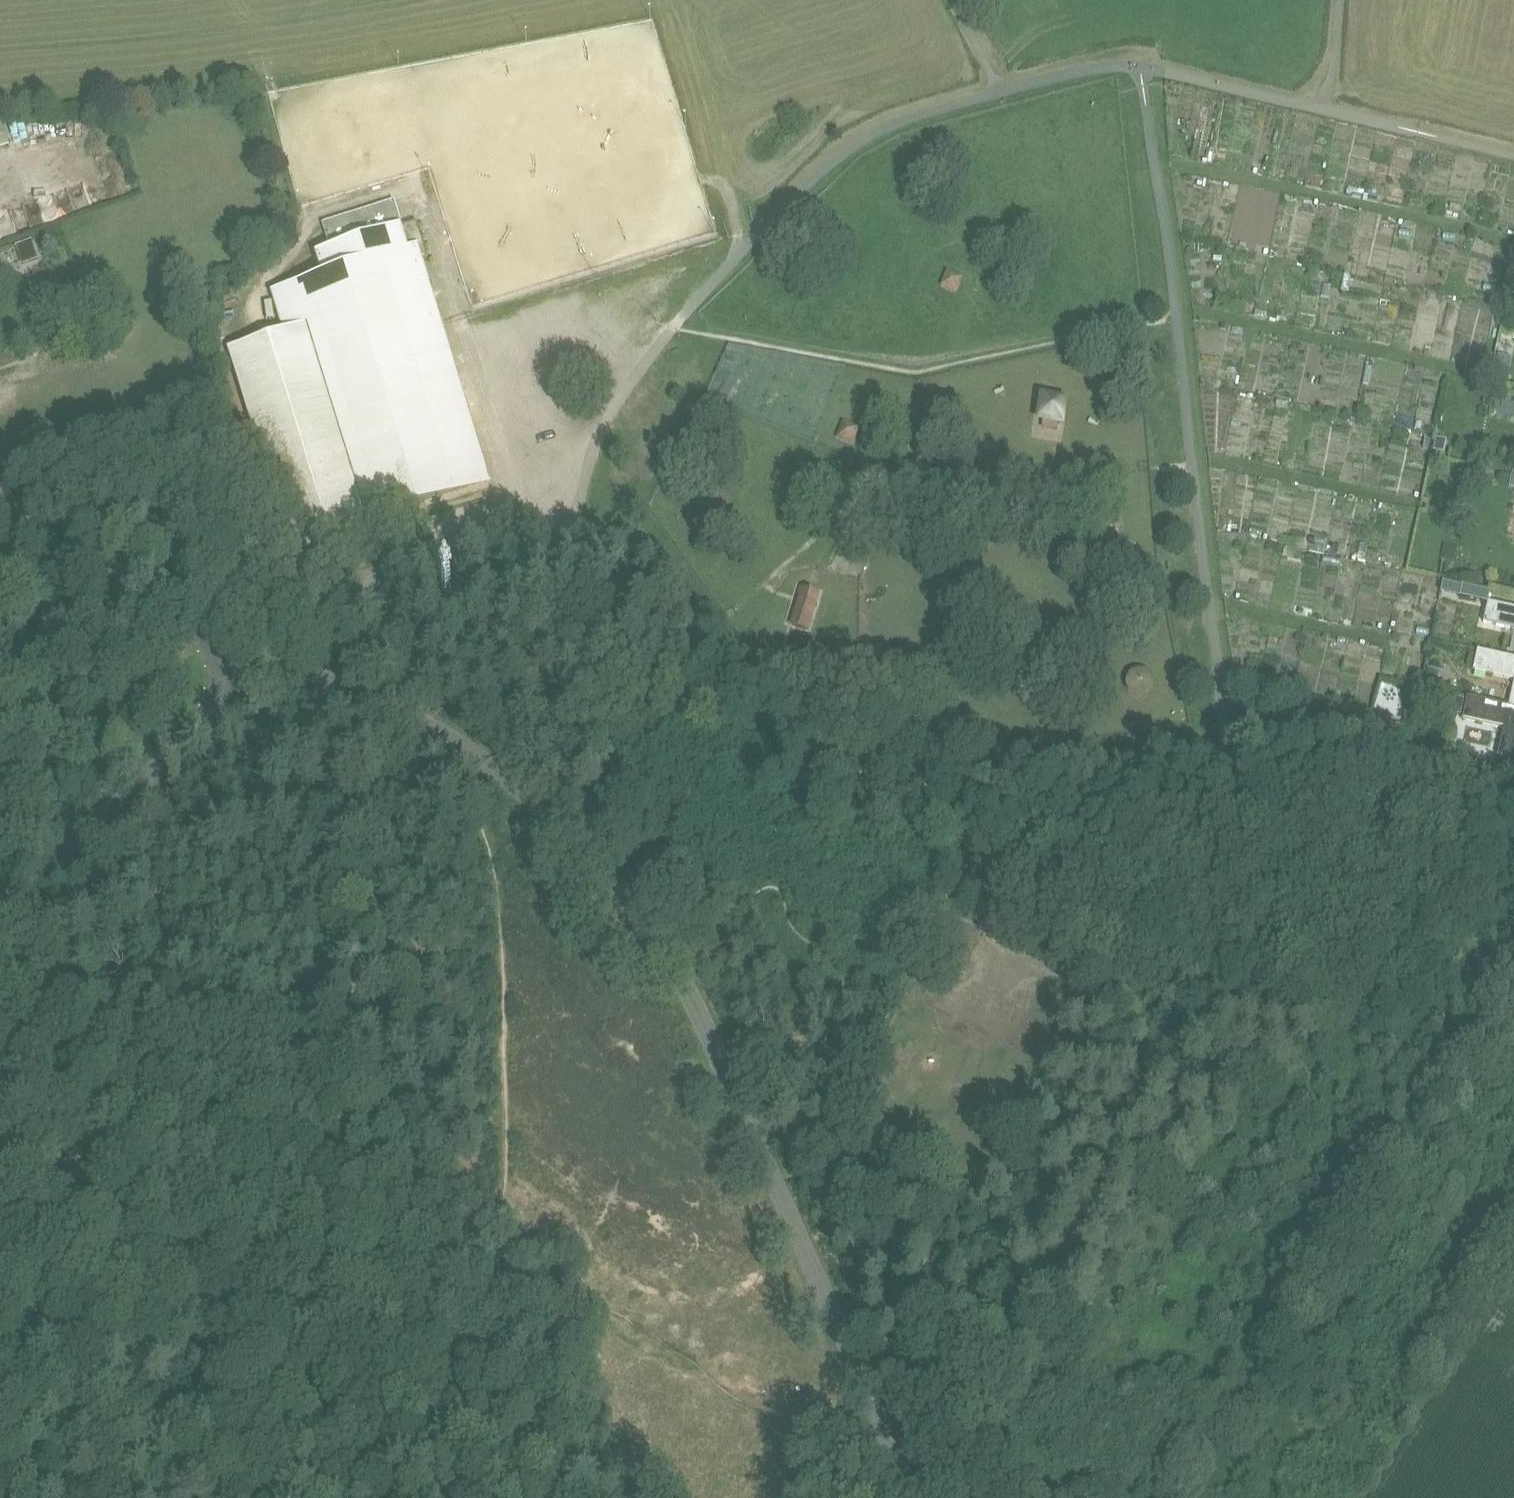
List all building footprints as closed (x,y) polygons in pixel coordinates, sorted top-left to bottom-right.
[(11,145),(9,133),(0,134),(0,146),(11,145)] [(20,222),(27,240),(54,231),(47,212),(20,222)] [(291,546),(491,482),(416,248),(408,251),(400,229),(316,256),(323,279),(272,295),(285,334),(229,352),(291,546)] [(31,239),(15,245),(22,264),(38,259),(31,239)] [(16,284),(10,270),(0,274),(0,290),(16,284)] [(970,284),(954,279),(949,292),(966,297),(970,284)] [(1446,328),(1464,329),(1466,307),(1448,306),(1446,328)] [(1052,439),(1065,437),(1062,413),(1049,415),(1052,439)] [(1460,585),(1458,595),(1486,601),(1489,591),(1460,585)] [(808,631),(811,620),(819,593),(802,588),(791,626),(808,631)] [(1487,600),(1482,621),(1513,628),(1513,606),(1487,600)] [(1477,648),(1472,669),(1513,678),(1513,656),(1477,648)] [(1511,706),(1465,696),(1461,717),(1506,727),(1499,756),(1513,759),(1513,707),(1511,706)] [(1462,701),(1442,697),(1440,710),(1459,714),(1462,701)] [(1387,739),(1390,725),(1370,721),(1367,735),(1387,739)]
